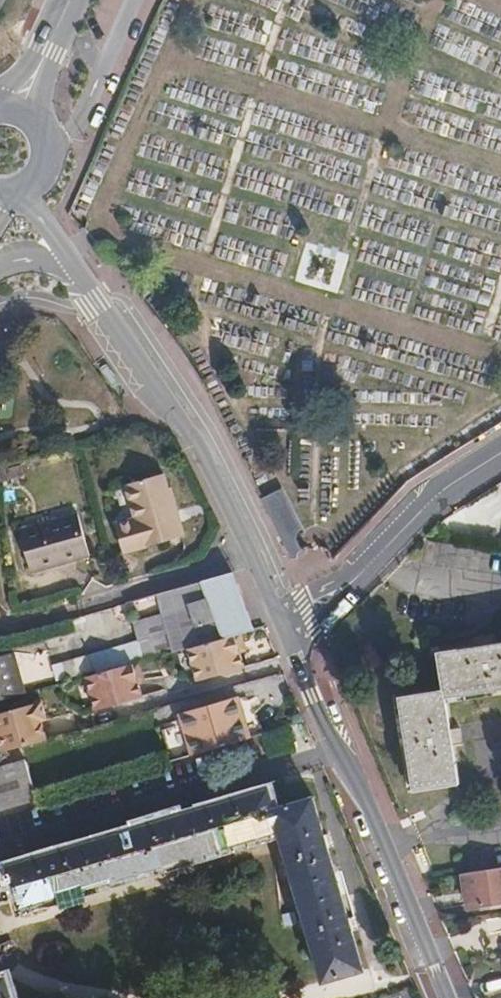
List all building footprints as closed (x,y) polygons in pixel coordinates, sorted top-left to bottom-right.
[(113,525),(122,555),(183,537),(169,488),(166,489),(161,473),(124,484),(134,519),(113,525)] [(488,529),(500,521),(500,502),(493,490),(472,504),(488,529)] [(296,538),(275,495),(262,502),(284,545),(296,538)] [(17,529),(29,573),(91,555),(78,512),(17,529)] [(302,550),(296,538),(284,545),(291,559),(297,560),(302,550)] [(254,631),(232,574),(195,585),(155,596),(176,652),(187,649),(239,635),(254,631)] [(176,652),(155,596),(133,603),(124,605),(141,663),(159,657),(176,652)] [(242,670),(237,655),(235,646),(242,644),(239,635),(187,649),(196,683),(242,670)] [(244,652),(242,644),(235,646),(237,655),(244,652)] [(400,698),(413,792),(457,786),(446,700),(500,692),(500,645),(438,654),(443,692),(400,698)] [(12,655),(0,658),(0,702),(23,696),(12,655)] [(143,699),(138,683),(135,674),(143,671),(140,663),(87,678),(96,711),(143,699)] [(145,682),(143,671),(135,674),(138,683),(145,682)] [(264,735),(249,699),(238,703),(249,739),(262,735),(264,735)] [(238,703),(238,701),(181,717),(182,721),(193,756),(249,739),(238,703)] [(34,725),(33,718),(38,716),(35,705),(0,715),(0,754),(39,743),(34,725)] [(193,756),(182,721),(172,724),(182,759),(193,756)] [(26,765),(0,773),(0,813),(36,802),(26,765)] [(12,884),(18,907),(279,834),(321,983),(364,971),(315,797),(272,810),(267,792),(7,865),(10,873),(6,874),(8,885),(12,884)] [(461,877),(467,909),(500,903),(500,870),(461,877)] [(5,976),(4,975),(0,976),(0,997),(11,997),(5,976)]
